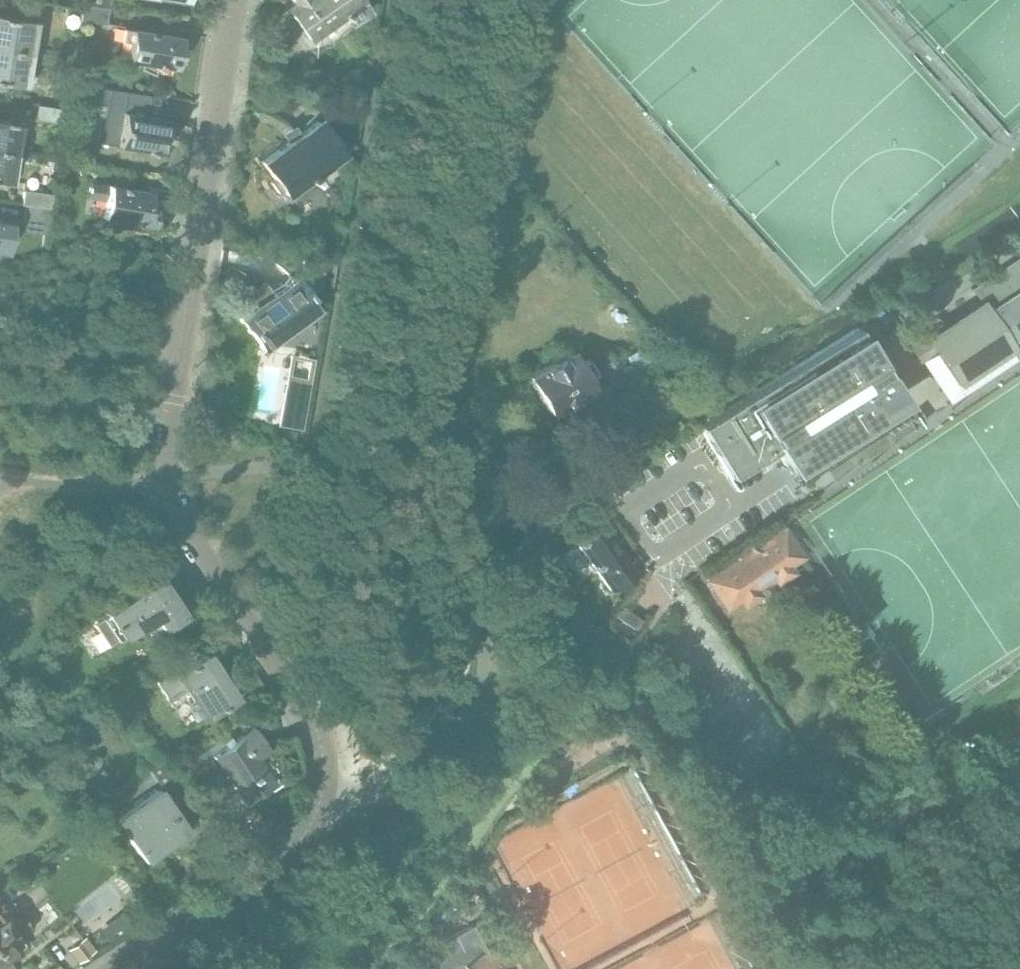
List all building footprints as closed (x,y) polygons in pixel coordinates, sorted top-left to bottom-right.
[(107,9),(108,0),(83,0),(82,6),(107,9)] [(358,0),(290,0),(291,3),(285,7),(294,18),(292,19),(305,37),(306,36),(307,37),(318,30),(330,41),(348,23),(365,10),(358,0)] [(105,23),(107,9),(82,6),(79,20),(105,23)] [(25,51),(30,21),(0,16),(0,47),(25,51)] [(179,52),(176,50),(177,36),(156,33),(156,31),(149,30),(149,32),(129,29),(129,31),(123,30),(121,42),(127,43),(124,59),(140,62),(139,68),(152,74),(153,73),(152,73),(155,67),(156,67),(157,64),(173,66),(173,64),(177,63),(179,52)] [(0,47),(0,81),(20,84),(24,56),(25,51),(0,47)] [(70,83),(67,99),(105,105),(100,142),(116,145),(142,149),(142,152),(146,153),(146,150),(159,152),(165,118),(146,115),(148,105),(149,95),(70,83)] [(62,124),(64,109),(36,105),(34,119),(62,124)] [(12,153),(17,123),(0,120),(0,151),(12,153)] [(311,175),(341,153),(317,120),(261,161),(274,179),(270,182),(278,193),(282,190),(285,194),(286,193),(296,205),(315,191),(308,181),(312,178),(311,175)] [(12,153),(0,151),(0,180),(8,181),(12,153)] [(145,205),(147,191),(122,187),(122,185),(118,184),(118,186),(89,182),(87,196),(103,199),(100,217),(129,222),(128,224),(133,225),(133,223),(148,224),(151,206),(145,205)] [(23,205),(49,209),(51,195),(23,191),(21,204),(23,205)] [(45,234),(49,209),(23,205),(20,230),(21,230),(21,233),(28,233),(29,232),(45,234)] [(972,289),(979,299),(941,324),(937,318),(928,324),(932,330),(924,336),(925,337),(918,341),(927,355),(934,350),(955,382),(1002,351),(1010,346),(1016,356),(1019,353),(1019,257),(972,289)] [(290,321),(304,311),(306,315),(316,308),(293,276),(269,293),(262,282),(245,294),(253,305),(237,316),(261,348),(293,325),(290,321)] [(872,413),(899,396),(857,328),(831,343),(833,346),(832,346),(831,346),(747,398),(748,399),(746,400),(744,397),(699,426),(729,475),(774,448),(777,453),(781,451),(788,462),(831,435),(839,429),(841,433),(853,425),(851,422),(870,410),(872,413)] [(654,369),(641,347),(624,356),(631,366),(624,369),(632,382),(654,369)] [(591,388),(585,378),(594,373),(585,358),(576,363),(570,352),(528,376),(549,413),(591,388)] [(619,367),(621,360),(617,354),(610,355),(607,361),(611,367),(619,367)] [(628,563),(599,520),(598,519),(573,537),(609,590),(641,567),(635,558),(628,563)] [(791,572),(786,565),(800,556),(782,530),(768,539),(765,534),(760,537),(749,545),(746,542),(732,552),(734,555),(718,566),(721,571),(718,573),(708,580),(711,586),(721,601),(722,601),(725,606),(739,597),(744,603),(757,594),(753,588),(772,574),(777,581),(791,572)] [(174,613),(159,590),(151,579),(152,579),(150,575),(146,577),(148,580),(138,587),(129,594),(131,597),(122,603),(121,601),(101,618),(93,624),(108,646),(116,640),(140,623),(147,633),(158,626),(175,614),(174,613)] [(641,620),(622,606),(615,616),(635,629),(641,620)] [(232,692),(225,681),(222,683),(201,652),(167,675),(166,674),(156,681),(166,696),(182,686),(190,699),(184,704),(194,719),(201,714),(203,716),(231,697),(229,694),(232,692)] [(270,782),(251,755),(263,747),(265,749),(266,748),(252,727),(251,727),(251,728),(241,735),(240,734),(211,755),(211,756),(212,755),(243,801),(242,802),(243,803),(273,782),(272,781),(270,782)] [(173,778),(160,760),(155,763),(159,771),(158,772),(160,774),(161,773),(167,782),(173,778)] [(186,831),(157,789),(114,818),(111,813),(98,821),(133,873),(145,864),(143,861),(186,831)] [(2,968),(10,962),(8,954),(10,953),(6,948),(31,928),(22,917),(7,928),(0,918),(8,913),(0,903),(0,967),(2,968)] [(492,954),(488,956),(471,925),(430,947),(411,957),(417,968),(500,968),(492,954)] [(83,939),(68,950),(78,963),(93,951),(83,939)]
